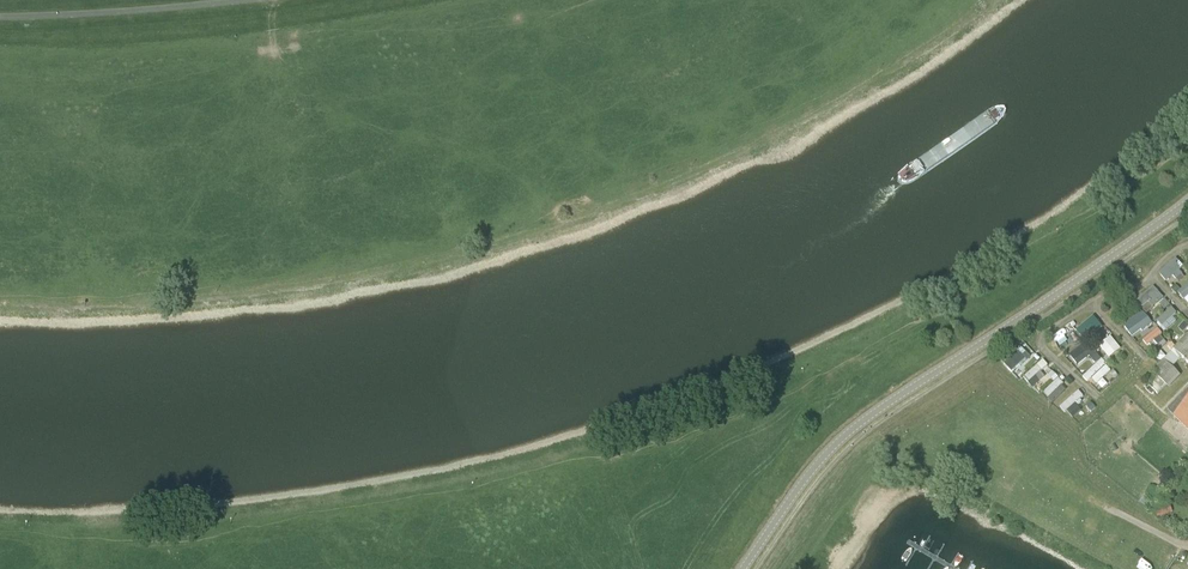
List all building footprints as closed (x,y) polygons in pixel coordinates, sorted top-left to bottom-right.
[(1173,257),(1157,273),(1164,280),(1180,264),(1173,257)] [(1170,274),(1178,281),(1183,275),(1175,269),(1170,274)] [(1187,302),(1187,282),(1178,290),(1187,302)] [(1145,312),(1162,296),(1151,285),(1134,301),(1145,312)] [(1153,305),(1157,311),(1168,304),(1163,298),(1153,305)] [(1170,316),(1175,311),(1169,305),(1154,320),(1164,330),(1175,320),(1170,316)] [(1121,325),(1130,336),(1150,321),(1140,309),(1121,325)] [(1083,340),(1101,326),(1091,314),(1073,328),(1083,340)] [(1054,342),(1067,333),(1063,327),(1050,336),(1054,342)] [(1140,339),(1150,349),(1163,337),(1153,327),(1140,339)] [(1187,363),(1187,334),(1171,352),(1179,360),(1182,357),(1187,363)] [(1096,346),(1107,357),(1118,346),(1107,335),(1096,346)] [(1065,354),(1075,365),(1092,349),(1089,346),(1083,351),(1076,344),(1065,354)] [(1001,362),(1008,370),(1028,354),(1021,345),(1001,362)] [(1092,362),(1099,356),(1093,350),(1087,356),(1092,362)] [(1042,376),(1038,371),(1046,364),(1041,358),(1021,376),(1031,386),(1042,376)] [(1098,358),(1079,376),(1084,382),(1089,378),(1093,383),(1109,369),(1098,358)] [(1165,385),(1177,372),(1164,360),(1152,372),(1165,385)] [(1046,372),(1052,380),(1040,391),(1048,401),(1064,388),(1049,370),(1046,372)] [(1167,410),(1174,416),(1187,429),(1187,389),(1167,410)] [(1069,417),(1078,410),(1073,403),(1063,410),(1069,417)] [(1075,520),(1082,510),(1074,504),(1067,514),(1075,520)] [(1166,504),(1150,507),(1151,515),(1168,512),(1166,504)] [(1092,515),(1084,526),(1095,533),(1102,522),(1092,515)] [(1113,542),(1119,532),(1111,527),(1104,537),(1113,542)]
